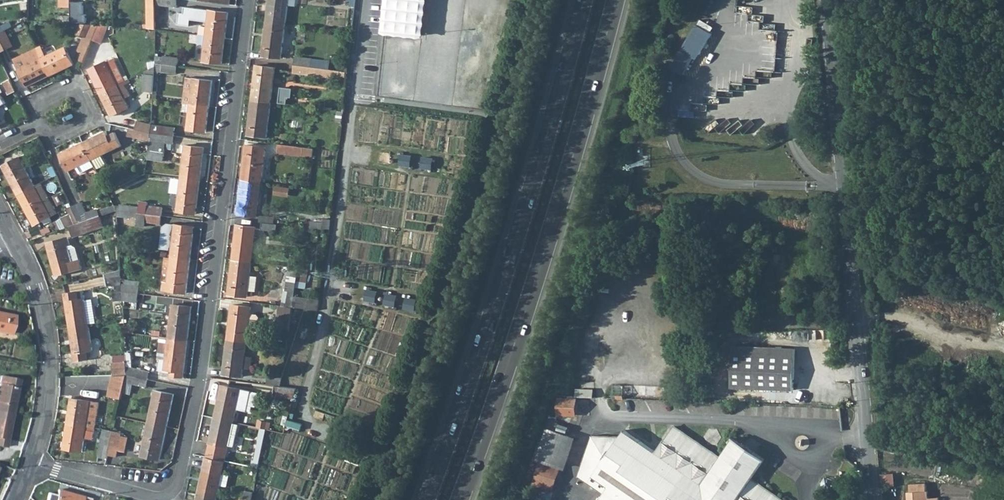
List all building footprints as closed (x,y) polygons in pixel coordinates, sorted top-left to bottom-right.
[(267,21),(286,24),(289,0),(270,0),(267,21)] [(346,31),(353,32),(356,0),(350,0),(346,31)] [(426,0),(387,0),(384,31),(384,32),(422,36),(426,0)] [(206,36),(225,38),(229,13),(185,7),(184,13),(180,13),(178,25),(190,26),(191,20),(208,22),(208,27),(206,36)] [(708,14),(707,29),(715,29),(715,15),(708,14)] [(0,26),(3,32),(5,31),(13,27),(10,21),(0,26)] [(282,58),(286,24),(267,21),(263,56),(282,58)] [(12,28),(15,33),(26,28),(23,22),(12,28)] [(86,37),(93,40),(99,26),(88,25),(81,24),(77,34),(86,37)] [(109,26),(99,26),(93,40),(102,44),(109,26)] [(200,26),(199,35),(206,36),(208,27),(200,26)] [(0,33),(0,50),(12,45),(5,31),(3,32),(0,33)] [(205,50),(203,61),(222,64),(225,38),(206,36),(199,35),(198,43),(205,44),(205,50)] [(86,37),(80,51),(87,54),(93,40),(86,37)] [(15,60),(27,87),(51,76),(74,64),(66,47),(42,58),(38,49),(15,60)] [(691,56),(679,50),(669,67),(681,74),(691,56)] [(156,63),(178,66),(179,57),(164,56),(163,57),(156,56),(156,63)] [(295,65),(312,67),(312,61),(312,59),(296,57),(295,65)] [(89,70),(101,93),(125,81),(123,77),(114,58),(89,70)] [(312,61),(312,67),(326,69),(327,63),(312,61)] [(177,74),(178,66),(156,63),(155,67),(155,75),(154,92),(154,100),(157,100),(159,72),(177,74)] [(257,65),(252,100),(271,103),(276,68),(257,65)] [(326,69),(312,67),(295,65),(293,73),(333,78),(334,75),(334,70),(326,69)] [(3,82),(11,78),(7,71),(0,75),(0,84),(3,82)] [(144,91),(154,92),(155,75),(146,75),(144,91)] [(187,77),(184,103),(191,104),(194,78),(187,77)] [(194,78),(191,104),(209,106),(213,81),(194,78)] [(3,83),(9,94),(16,90),(11,79),(3,83)] [(125,81),(101,93),(112,116),(129,108),(125,99),(131,96),(125,85),(131,82),(129,79),(125,81)] [(281,87),(279,97),(288,98),(290,88),(281,87)] [(267,137),(271,103),(252,100),(248,135),(267,137)] [(189,112),(187,130),(206,132),(209,106),(191,104),(189,112)] [(137,121),(135,130),(151,134),(152,125),(137,121)] [(175,128),(152,125),(151,134),(174,136),(175,128)] [(117,134),(150,141),(151,134),(135,130),(119,126),(117,134)] [(106,131),(83,143),(92,160),(93,160),(102,155),(122,145),(115,133),(109,136),(106,131)] [(172,149),(174,136),(151,134),(150,141),(166,143),(168,143),(168,149),(172,149)] [(150,141),(148,159),(164,162),(166,143),(150,141)] [(60,155),(69,172),(84,164),(92,160),(83,143),(60,155)] [(185,153),(182,178),(200,181),(205,147),(186,145),(185,153)] [(247,145),(242,180),(262,183),(266,147),(247,145)] [(279,145),(278,153),(303,156),(304,148),(279,145)] [(304,148),(303,156),(313,157),(314,149),(304,148)] [(93,160),(98,169),(107,165),(102,155),(93,160)] [(401,155),(400,165),(410,166),(411,156),(401,155)] [(3,166),(19,196),(36,186),(20,157),(3,166)] [(422,158),(421,168),(432,169),(433,159),(422,158)] [(84,164),(87,170),(95,166),(92,160),(84,164)] [(48,169),(52,178),(57,176),(53,167),(48,169)] [(182,178),(177,212),(196,214),(200,181),(182,178)] [(242,180),(238,214),(257,217),(262,183),(242,180)] [(41,183),(36,186),(19,196),(35,226),(57,214),(41,183)] [(72,206),(80,223),(101,216),(99,210),(98,208),(87,212),(82,202),(72,206)] [(139,207),(138,213),(147,214),(148,206),(148,203),(140,202),(139,207)] [(99,210),(101,216),(117,210),(115,205),(99,210)] [(120,205),(119,211),(138,213),(139,207),(120,205)] [(67,209),(74,225),(80,223),(72,206),(67,209)] [(147,214),(162,216),(163,208),(148,206),(147,214)] [(138,218),(137,225),(146,226),(146,222),(147,214),(138,213),(138,218)] [(161,224),(162,216),(147,214),(146,222),(161,224)] [(101,216),(80,223),(74,225),(69,227),(73,238),(105,227),(101,216)] [(273,224),(274,225),(275,218),(261,216),(261,223),(263,223),(273,224)] [(312,222),(311,229),(330,231),(331,220),(324,219),(324,223),(312,222)] [(173,247),(172,258),(191,260),(195,227),(182,225),(168,224),(164,227),(161,249),(170,250),(171,247),(173,247)] [(237,225),(233,260),(252,262),(256,227),(237,225)] [(47,243),(56,276),(82,269),(80,261),(73,262),(68,246),(70,246),(68,238),(47,243)] [(76,247),(73,245),(70,246),(68,246),(73,262),(80,261),(76,247)] [(186,293),(191,260),(172,258),(166,257),(162,282),(164,282),(163,290),(186,293)] [(250,275),(252,262),(233,260),(228,295),(247,297),(248,291),(248,290),(250,276),(250,275)] [(299,268),(298,275),(307,277),(308,269),(299,268)] [(105,274),(108,286),(122,285),(122,284),(121,270),(105,274)] [(248,290),(248,291),(256,292),(257,277),(250,276),(248,290)] [(122,286),(123,292),(139,294),(140,282),(125,280),(125,284),(122,284),(122,285),(122,286)] [(283,306),(293,307),(294,297),(297,283),(287,281),(283,306)] [(113,286),(114,302),(123,301),(123,292),(122,286),(113,286)] [(367,290),(365,300),(375,301),(377,292),(367,290)] [(65,294),(70,328),(89,325),(85,300),(84,291),(65,294)] [(139,294),(123,292),(123,301),(133,302),(138,303),(139,294)] [(387,294),(385,304),(395,306),(397,296),(387,294)] [(319,301),(294,297),(293,307),(318,311),(319,301)] [(406,298),(404,308),(415,310),(416,300),(406,298)] [(85,300),(89,325),(97,323),(93,299),(85,300)] [(173,304),(169,338),(188,340),(192,306),(173,304)] [(228,340),(247,342),(248,334),(254,335),(256,333),(258,318),(256,315),(250,315),(251,307),(232,305),(228,340)] [(289,330),(293,307),(283,306),(279,306),(276,328),(289,330)] [(11,334),(15,316),(0,312),(0,332),(11,334)] [(93,350),(89,325),(70,328),(76,361),(89,359),(88,351),(93,350)] [(188,340),(169,338),(162,337),(159,360),(161,361),(160,369),(172,371),(171,376),(184,377),(188,340)] [(245,356),(247,342),(228,340),(223,374),(242,377),(243,370),(245,356)] [(732,346),(732,352),(795,354),(795,348),(732,346)] [(127,375),(149,380),(150,371),(133,367),(132,353),(126,352),(126,355),(127,362),(127,375)] [(732,352),(731,388),(794,391),(795,354),(732,352)] [(245,356),(243,370),(252,370),(253,357),(245,356)] [(114,375),(127,375),(127,362),(114,363),(114,375)] [(268,373),(267,385),(275,386),(276,386),(280,386),(282,375),(268,373)] [(114,375),(113,375),(108,396),(121,399),(123,393),(127,375),(114,375)] [(147,387),(149,380),(127,375),(123,393),(132,395),(134,385),(147,387)] [(0,380),(0,411),(13,413),(20,380),(1,376),(0,380)] [(222,385),(215,419),(234,423),(237,409),(247,411),(251,392),(222,385)] [(276,397),(294,399),(297,389),(280,386),(276,386),(275,386),(274,395),(276,397)] [(605,390),(587,389),(587,397),(604,397),(605,390)] [(155,391),(149,423),(167,427),(174,395),(155,391)] [(99,402),(72,398),(68,423),(93,428),(95,428),(99,402)] [(558,398),(557,414),(590,415),(590,399),(558,398)] [(6,447),(13,413),(0,411),(0,446),(6,447)] [(233,424),(234,423),(215,419),(206,457),(225,461),(229,445),(234,447),(239,425),(233,424)] [(259,421),(257,428),(261,428),(267,430),(269,430),(270,423),(259,421)] [(68,423),(64,448),(82,452),(85,437),(92,438),(93,428),(68,423)] [(161,459),(167,427),(149,423),(142,455),(161,459)] [(751,479),(765,459),(734,438),(720,458),(673,426),(656,451),(625,430),(620,436),(592,435),(585,454),(603,461),(593,476),(608,486),(604,494),(599,499),(782,499),(751,479)] [(252,462),(251,467),(258,468),(267,430),(261,428),(258,441),(259,441),(254,462),(252,462)] [(537,458),(541,460),(561,467),(571,436),(548,428),(537,458)] [(104,430),(99,455),(108,458),(108,456),(113,437),(114,431),(104,430)] [(114,431),(113,437),(108,456),(116,457),(117,451),(121,436),(121,433),(114,431)] [(121,436),(117,451),(124,452),(128,438),(121,436)] [(604,494),(608,486),(593,476),(603,461),(585,454),(578,475),(604,494)] [(541,460),(533,483),(553,489),(561,467),(541,460)] [(204,470),(199,495),(217,499),(220,486),(223,475),(204,470)] [(894,473),(883,474),(883,483),(895,483),(894,473)] [(223,475),(220,486),(227,487),(230,476),(223,475)] [(55,499),(91,499),(58,490),(55,499)] [(928,490),(923,490),(911,491),(907,492),(907,499),(929,499),(928,490)] [(237,499),(252,499),(254,493),(247,491),(245,498),(238,497),(237,499)]
